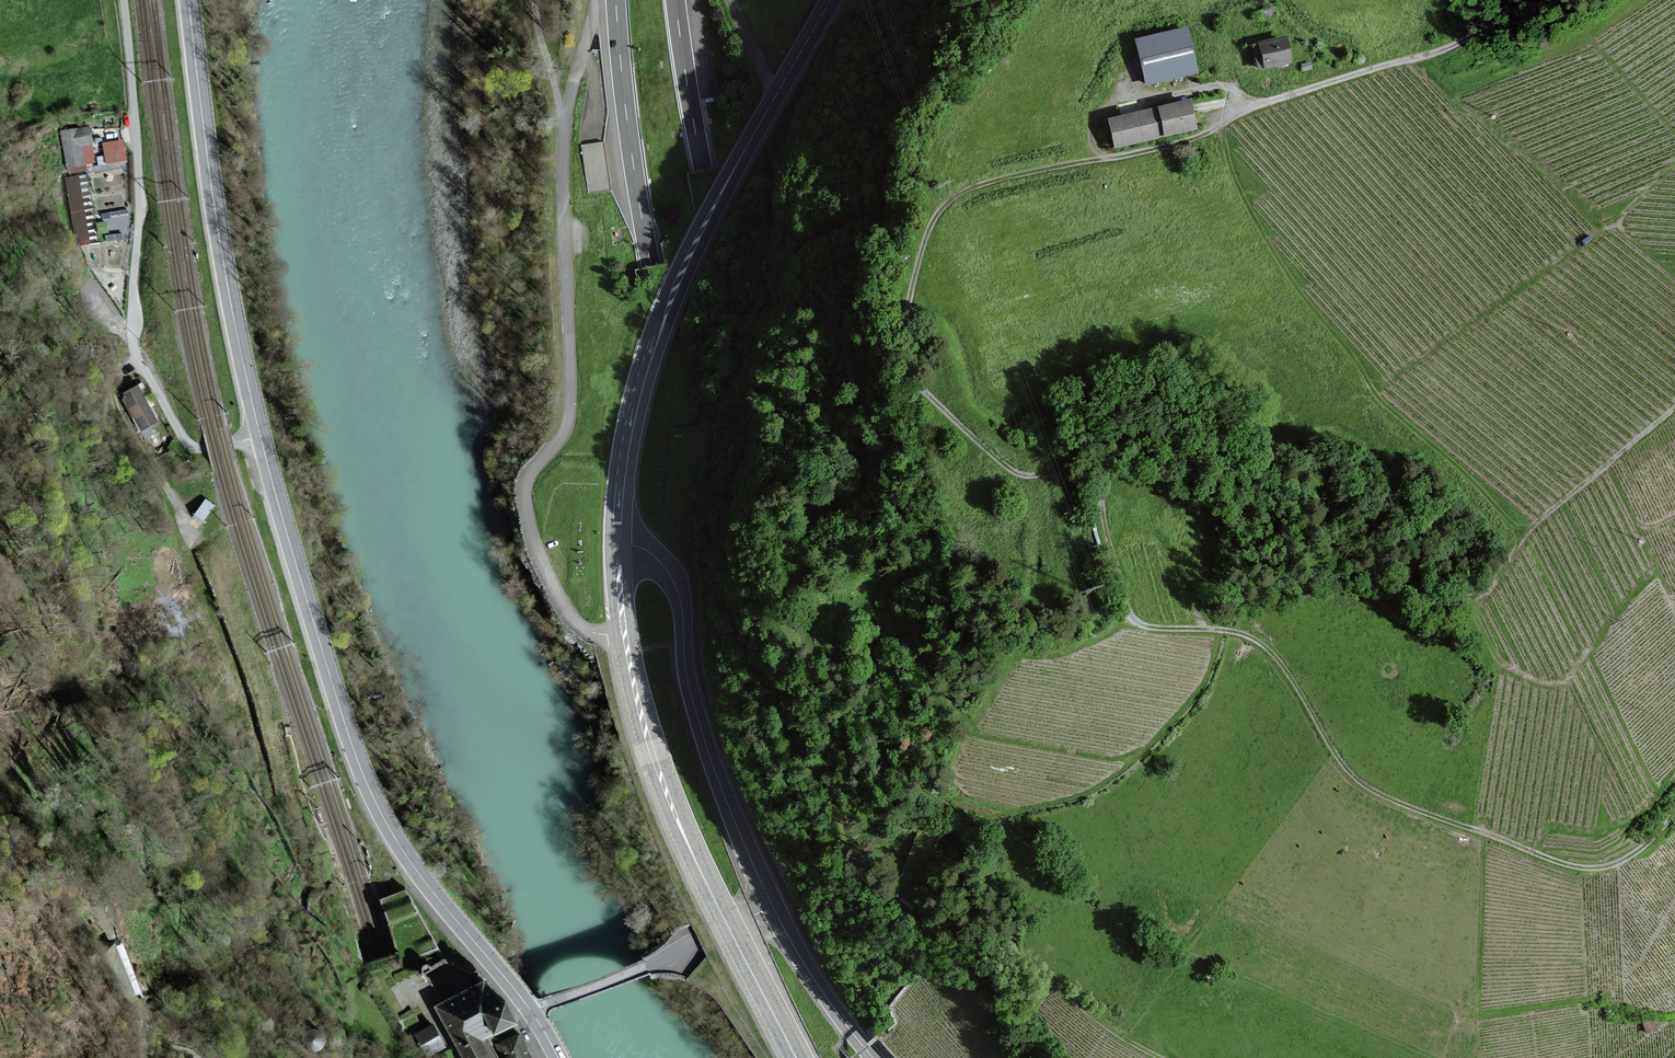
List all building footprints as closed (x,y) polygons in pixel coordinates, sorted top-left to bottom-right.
[(1190,27),(1137,38),(1146,83),(1199,72),(1190,27)] [(1287,39),(1257,45),(1262,69),(1292,62),(1287,39)] [(1193,100),(1110,118),(1116,147),(1199,129),(1193,100)] [(113,118),(105,119),(105,127),(114,126),(113,118)] [(91,126),(62,130),(67,168),(87,165),(84,145),(94,144),(91,126)] [(122,143),(101,146),(104,163),(125,160),(122,143)] [(81,175),(66,178),(78,247),(93,245),(81,175)] [(127,209),(102,213),(103,220),(128,216),(127,209)] [(124,232),(106,234),(107,241),(125,239),(124,232)] [(155,422),(138,388),(123,396),(141,429),(155,422)] [(192,520),(201,525),(213,506),(205,501),(192,520)] [(128,1005),(133,1003),(143,999),(122,946),(115,949),(113,944),(104,948),(128,1005)] [(483,984),(444,1005),(440,1008),(467,1057),(494,1057),(484,1041),(513,1025),(501,1005),(496,1007),(483,984)] [(431,1025),(415,1034),(430,1057),(431,1057),(446,1049),(431,1025)] [(312,1031),(311,1031),(309,1031),(308,1032),(307,1032),(306,1033),(306,1034),(304,1035),(304,1036),(303,1037),(303,1038),(302,1040),(302,1041),(303,1043),(303,1044),(304,1046),(304,1047),(305,1048),(306,1050),(308,1050),(309,1051),(311,1052),(313,1052),(315,1052),(317,1051),(319,1050),(320,1049),(321,1049),(322,1047),(322,1046),(323,1045),(324,1043),(324,1042),(324,1040),(323,1038),(323,1037),(322,1036),(322,1035),(321,1034),(320,1033),(319,1032),(318,1032),(317,1031),(316,1031),(314,1031),(313,1031),(312,1031)] [(495,1045),(502,1057),(531,1057),(518,1034),(495,1045)]
